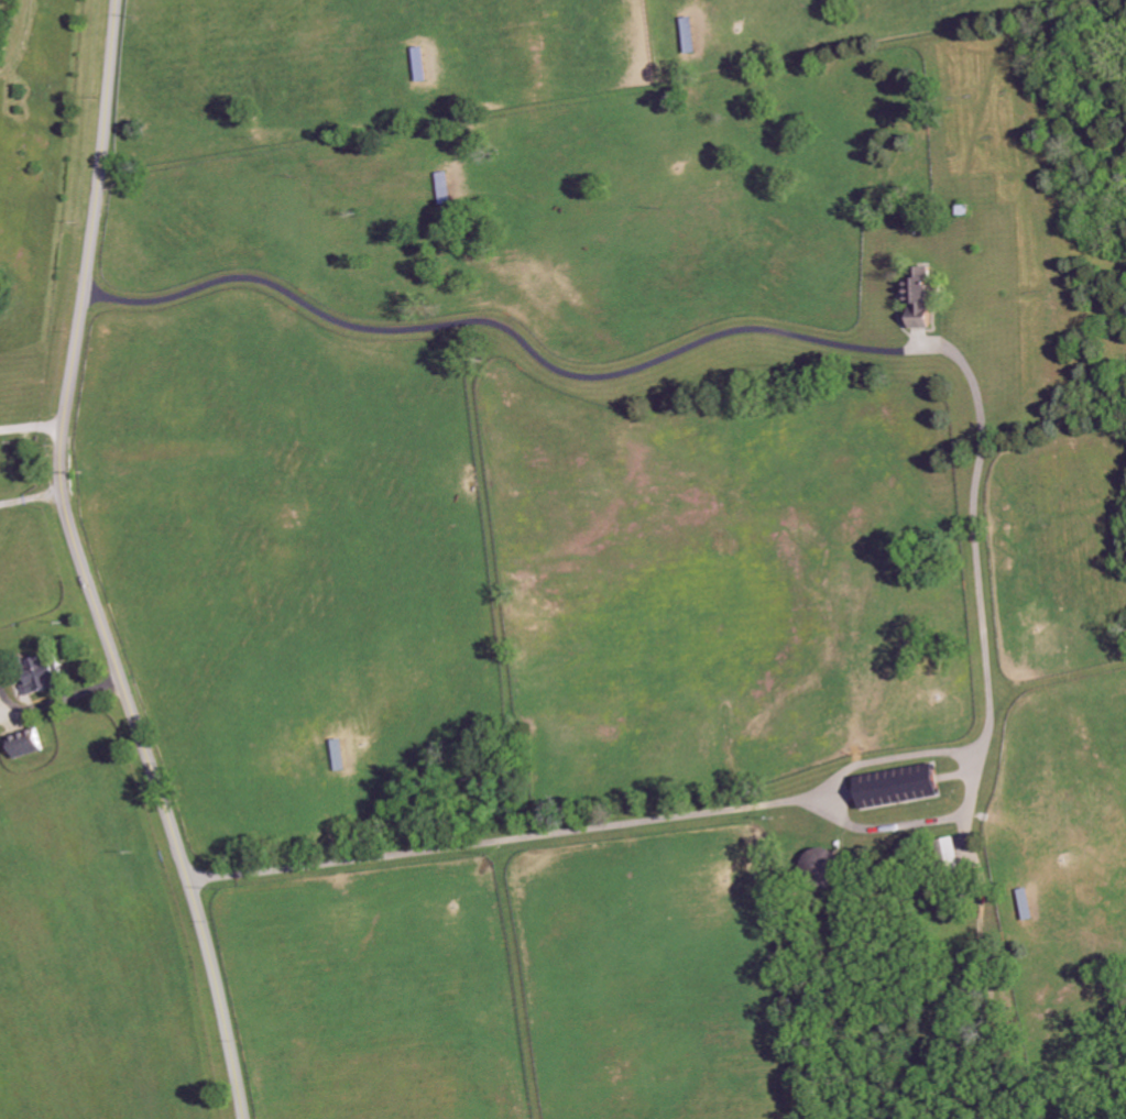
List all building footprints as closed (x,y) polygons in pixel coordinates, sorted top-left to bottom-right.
[(670,55),(683,53),(678,17),(665,19),(670,55)] [(431,206),(443,204),(438,172),(426,174),(431,206)] [(934,329),(932,269),(916,269),(916,279),(909,279),(909,305),(912,305),(913,329),(934,329)] [(64,685),(54,653),(26,661),(33,683),(24,685),(27,696),(64,685)] [(47,750),(40,729),(11,738),(18,760),(47,750)] [(945,797),(939,763),(859,776),(864,810),(945,797)] [(963,862),(957,836),(944,839),(949,865),(963,862)] [(816,888),(840,887),(839,849),(808,851),(808,870),(816,870),(816,888)]
